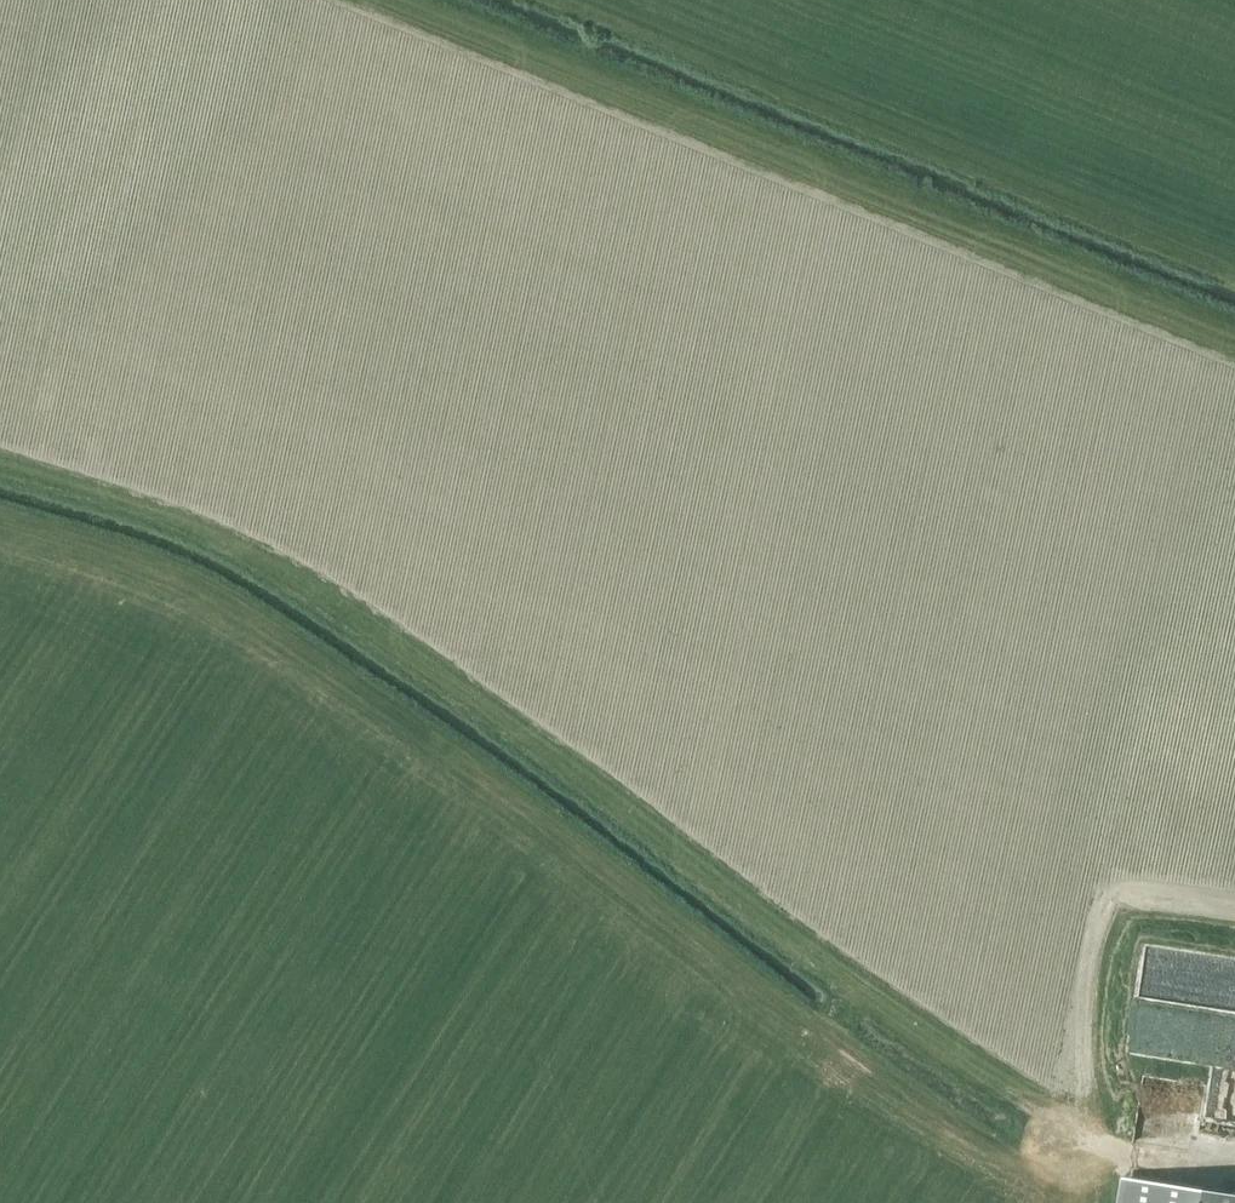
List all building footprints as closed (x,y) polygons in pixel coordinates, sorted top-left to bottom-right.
[(1118,1177),(1114,1202),(1234,1202),(1234,1195),(1118,1177)]
